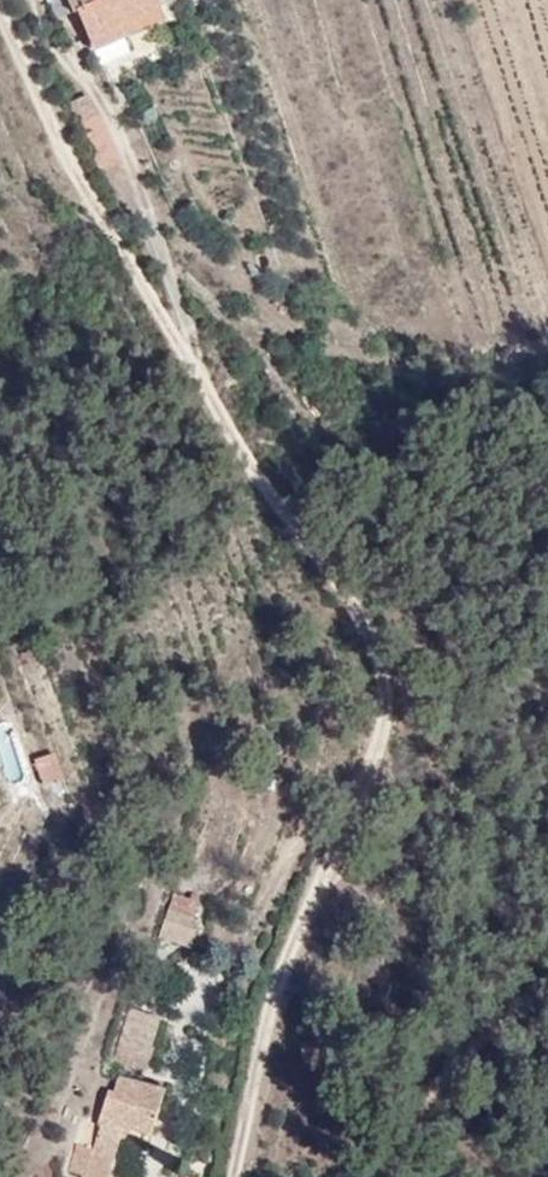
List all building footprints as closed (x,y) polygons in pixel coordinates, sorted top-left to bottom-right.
[(75,0),(68,0),(74,15),(78,14),(80,12),(75,0)] [(160,1),(159,0),(75,0),(80,12),(78,14),(92,48),(124,34),(118,19),(160,1)] [(124,34),(166,16),(160,1),(118,19),(124,34)] [(130,49),(124,34),(92,48),(99,63),(130,49)] [(50,779),(40,752),(15,761),(26,789),(50,779)] [(181,952),(190,921),(183,918),(187,905),(160,896),(146,941),(181,952)] [(124,1020),(117,1049),(149,1057),(156,1028),(124,1020)] [(143,1079),(149,1057),(117,1049),(111,1071),(143,1079)] [(161,1099),(112,1083),(107,1099),(95,1095),(88,1118),(72,1113),(59,1152),(82,1176),(105,1176),(120,1136),(148,1145),(161,1099)] [(59,1152),(52,1174),(60,1176),(82,1176),(59,1152)]
